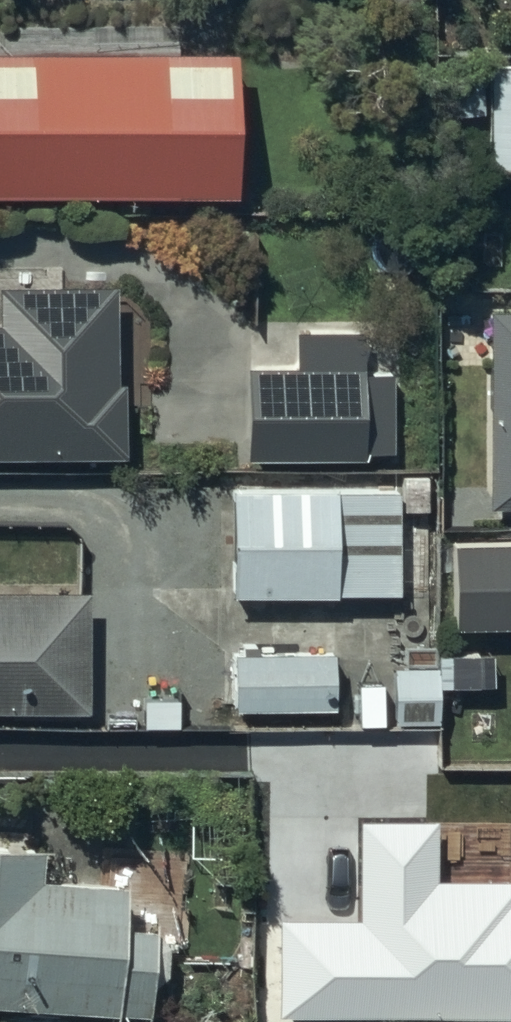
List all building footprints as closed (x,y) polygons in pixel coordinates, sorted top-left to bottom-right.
[(229,196),(229,57),(181,57),(181,41),(162,41),(162,29),(0,29),(0,196),(229,196)] [(446,117),(482,116),(482,65),(445,65),(446,117)] [(484,66),(485,170),(510,170),(510,66),(484,66)] [(120,459),(120,387),(112,387),(112,289),(0,289),(0,459),(120,459)] [(488,313),(487,510),(510,510),(510,314),(488,313)] [(305,374),(247,373),(246,460),(364,462),(364,455),(391,455),(393,374),(370,373),(371,336),(306,335),(305,374)] [(332,492),(229,491),(228,599),(334,600),(334,598),(396,598),(397,496),(332,495),(332,492)] [(450,535),(453,621),(510,619),(510,534),(450,535)] [(0,592),(0,716),(81,716),(82,593),(0,592)] [(397,649),(397,669),(391,669),(391,725),(336,726),(337,784),(437,784),(436,669),(433,669),(433,649),(397,649)] [(332,657),(231,657),(231,711),(332,711),(332,657)] [(491,771),(490,837),(510,837),(510,772),(491,771)] [(421,852),(312,852),(312,879),(301,879),(301,1005),(497,1004),(497,846),(421,846),(421,852)] [(145,1016),(150,933),(120,931),(122,888),(38,883),(40,850),(0,848),(0,1009),(145,1016)]
